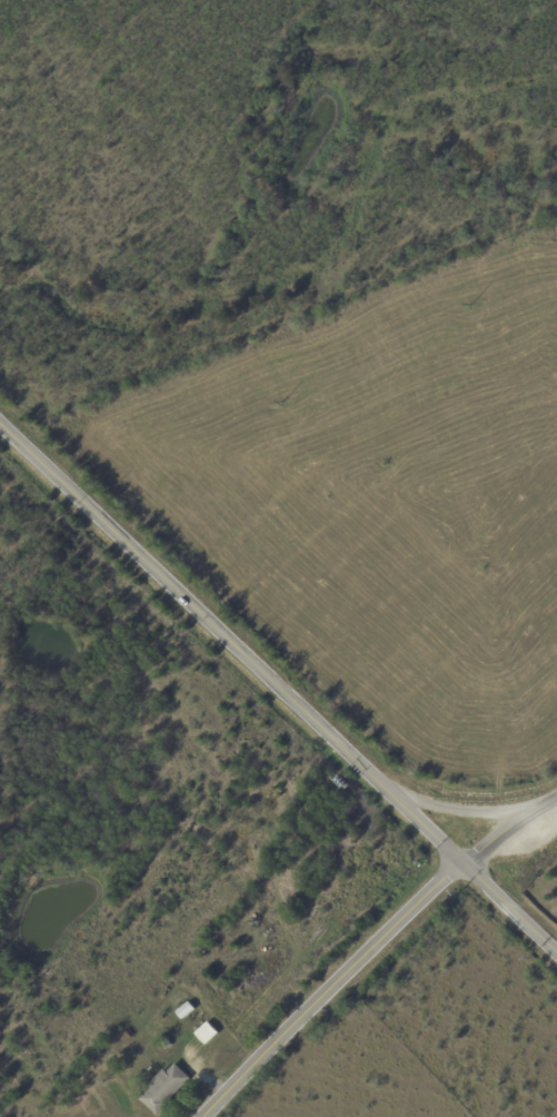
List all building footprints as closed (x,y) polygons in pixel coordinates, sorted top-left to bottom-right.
[(178,998),(182,1001),(178,1008),(172,1005),(178,998)] [(189,1001),(196,1010),(182,1020),(176,1011),(189,1001)] [(196,1034),(207,1045),(220,1033),(209,1021),(196,1034)] [(172,1046),(167,1050),(160,1041),(166,1037),(172,1046)] [(186,1072),(190,1078),(168,1103),(169,1104),(157,1116),(140,1098),(146,1093),(143,1090),(163,1069),(167,1071),(175,1064),(186,1072)]
